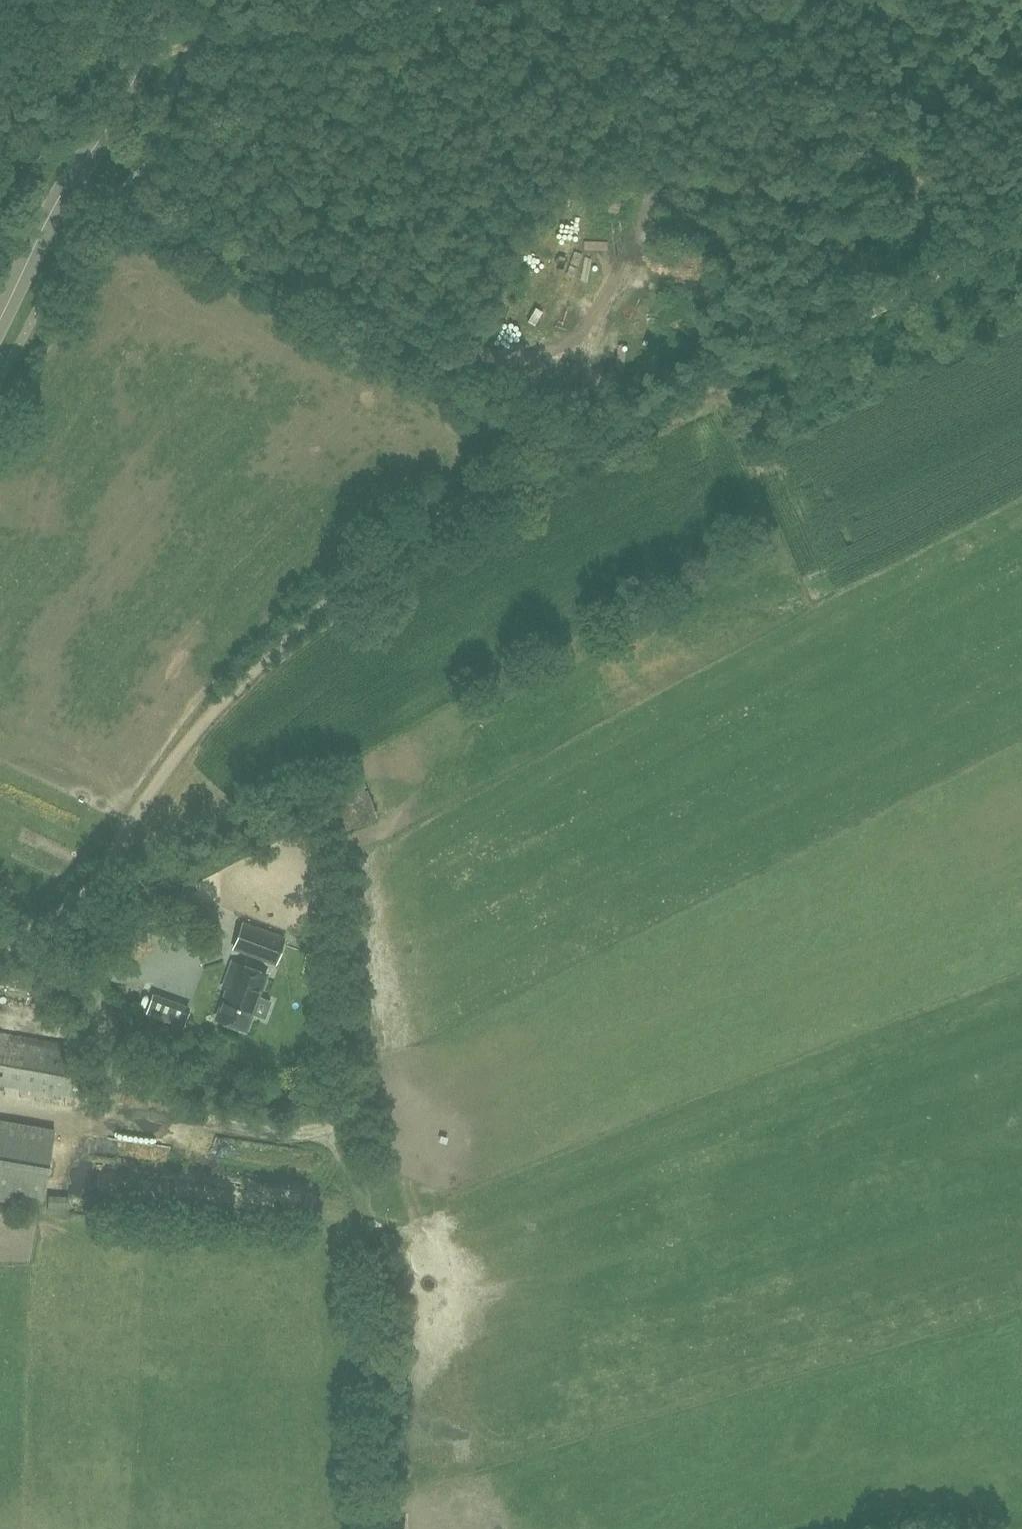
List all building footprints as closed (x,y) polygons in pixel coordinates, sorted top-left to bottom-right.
[(562,248),(582,245),(579,220),(558,222),(562,248)] [(336,834),(378,818),(358,769),(316,785),(336,834)] [(242,923),(233,948),(275,963),(284,938),(242,923)] [(244,1029),(264,973),(232,962),(224,986),(227,987),(216,1019),(244,1029)] [(76,1045),(0,1033),(0,1093),(66,1104),(76,1045)] [(54,1129),(0,1119),(0,1200),(40,1207),(54,1129)] [(52,1198),(51,1215),(90,1216),(91,1199),(52,1198)]
